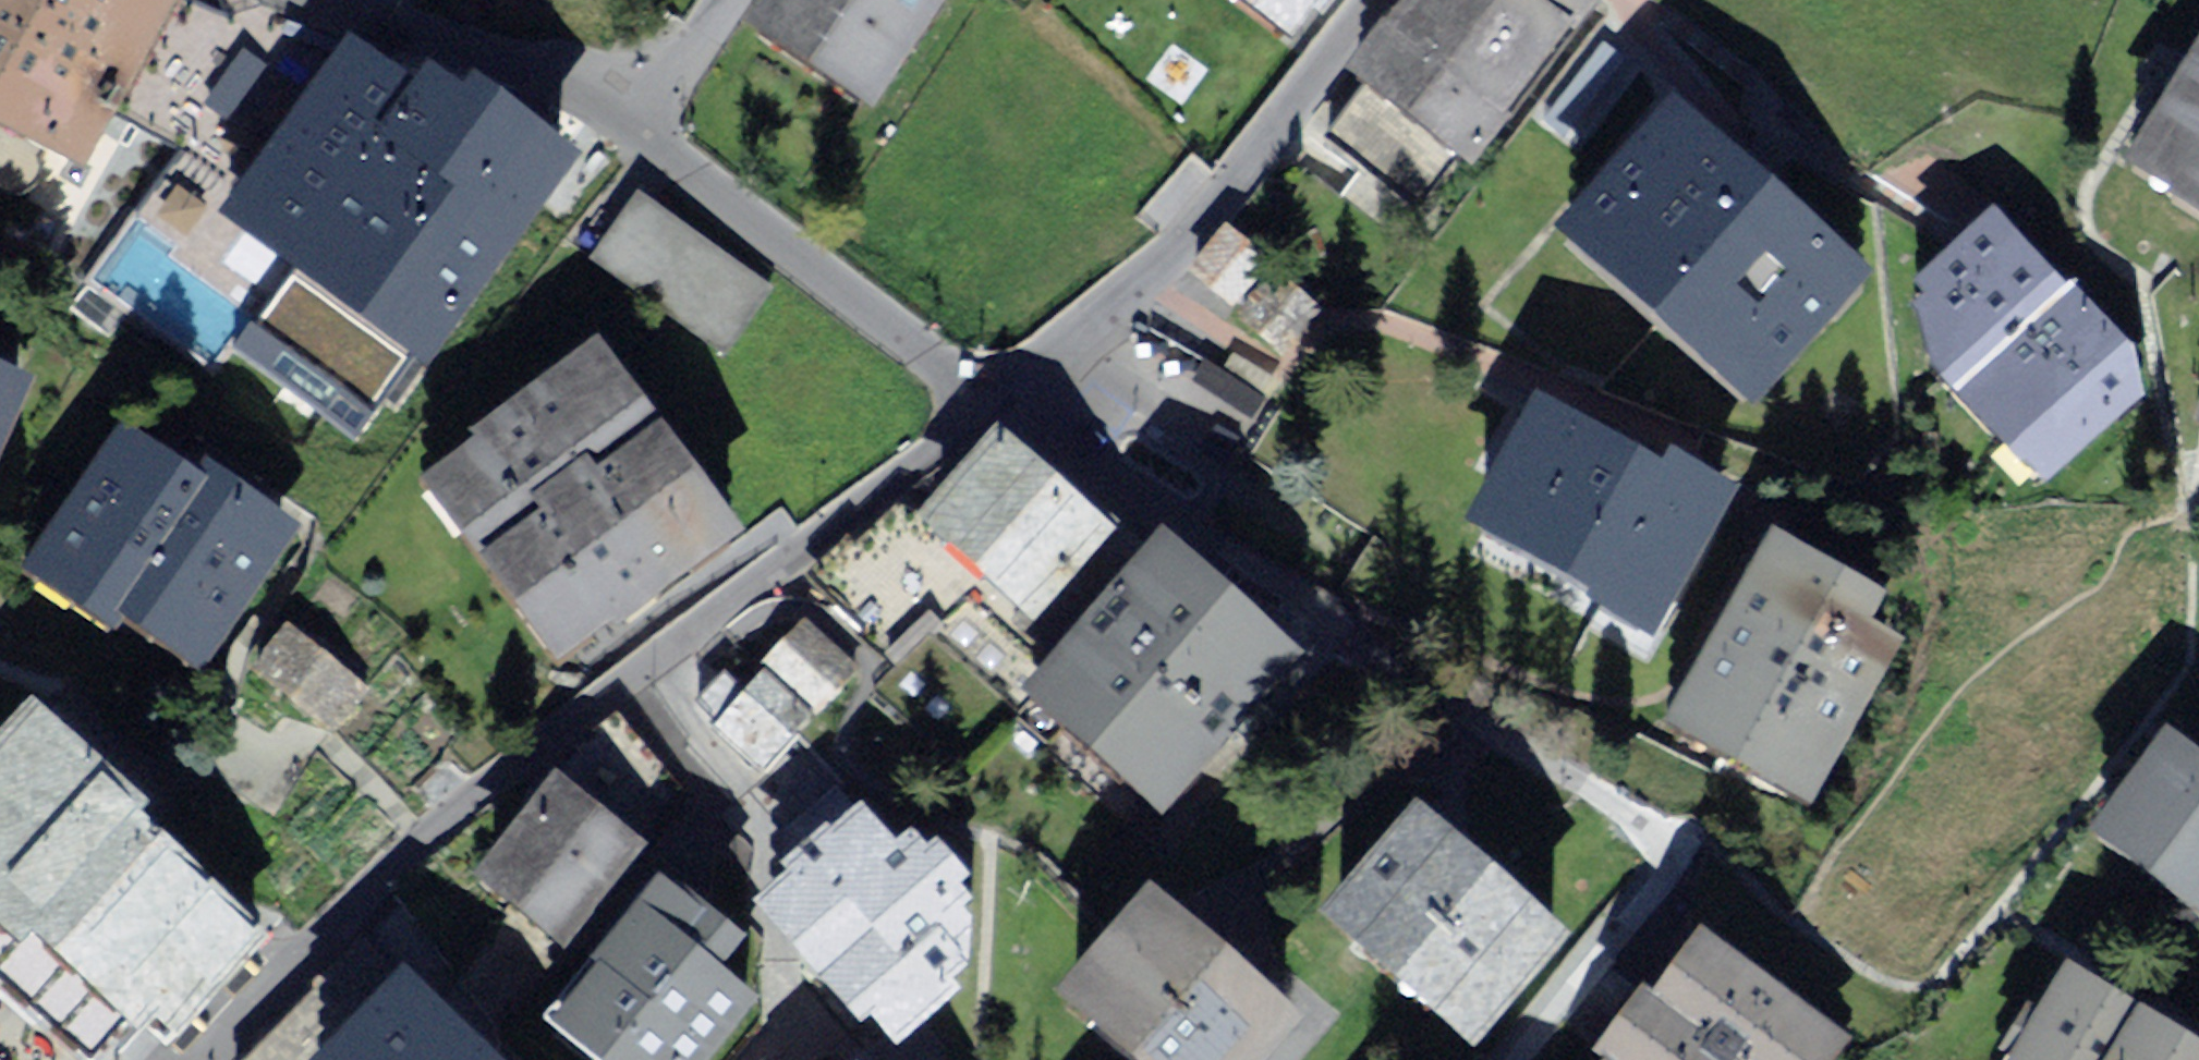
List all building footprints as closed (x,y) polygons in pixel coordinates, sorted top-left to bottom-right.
[(79,167),(170,0),(0,0),(0,123),(79,167)] [(752,17),(866,94),(930,0),(764,0),(752,17)] [(1292,26),(1310,0),(1256,0),(1292,26)] [(1351,62),(1370,81),(1323,134),(1416,208),(1461,149),(1476,161),(1608,0),(1404,0),(1351,62)] [(410,90),(345,47),(230,217),(427,366),(564,162),(425,68),(410,90)] [(2113,203),(2198,247),(2198,71),(2186,64),(2113,203)] [(1662,132),(1537,283),(1748,455),(1872,305),(1662,132)] [(641,197),(596,256),(723,347),(766,286),(641,197)] [(1228,234),(1190,281),(1239,321),(1277,274),(1228,234)] [(2018,240),(1911,317),(2047,507),(2155,430),(2018,240)] [(1277,274),(1239,321),(1283,356),(1321,309),(1277,274)] [(605,340),(424,466),(555,655),(737,529),(682,453),(605,340)] [(29,385),(0,372),(0,449),(29,385)] [(145,412),(25,570),(162,674),(282,515),(145,412)] [(999,415),(917,506),(982,565),(1030,608),(1112,517),(999,415)] [(1719,521),(1551,423),(1471,560),(1639,658),(1719,521)] [(917,506),(906,490),(818,578),(894,653),(982,565),(917,506)] [(1030,608),(990,652),(1165,809),(1302,658),(1128,500),(1112,517),(1030,608)] [(1776,553),(1670,745),(1810,822),(1916,630),(1776,553)] [(817,704),(853,672),(804,618),(769,650),(817,704)] [(290,623),(258,666),(331,722),(364,680),(290,623)] [(763,675),(724,714),(763,753),(802,715),(763,675)] [(68,1059),(90,1059),(105,1037),(131,1059),(148,1059),(272,923),(33,710),(0,743),(0,993),(68,1059)] [(2095,851),(2198,923),(2198,777),(2164,753),(2095,851)] [(549,757),(459,883),(566,959),(656,833),(549,757)] [(1417,795),(1330,893),(1478,1022),(1565,924),(1417,795)] [(850,799),(775,873),(893,991),(967,918),(850,799)] [(1067,982),(1168,1059),(1265,1059),(1311,1000),(1150,875),(1067,982)] [(567,988),(664,1059),(690,1059),(760,966),(646,882),(567,988)] [(1564,1059),(1839,1059),(1859,1035),(1692,901),(1564,1059)] [(298,1044),(312,1059),(509,1059),(406,947),(298,1044)] [(2017,1059),(2110,1059),(2143,1011),(2079,968),(2017,1059)] [(2110,1059),(2198,1059),(2198,1048),(2143,1011),(2110,1059)]
